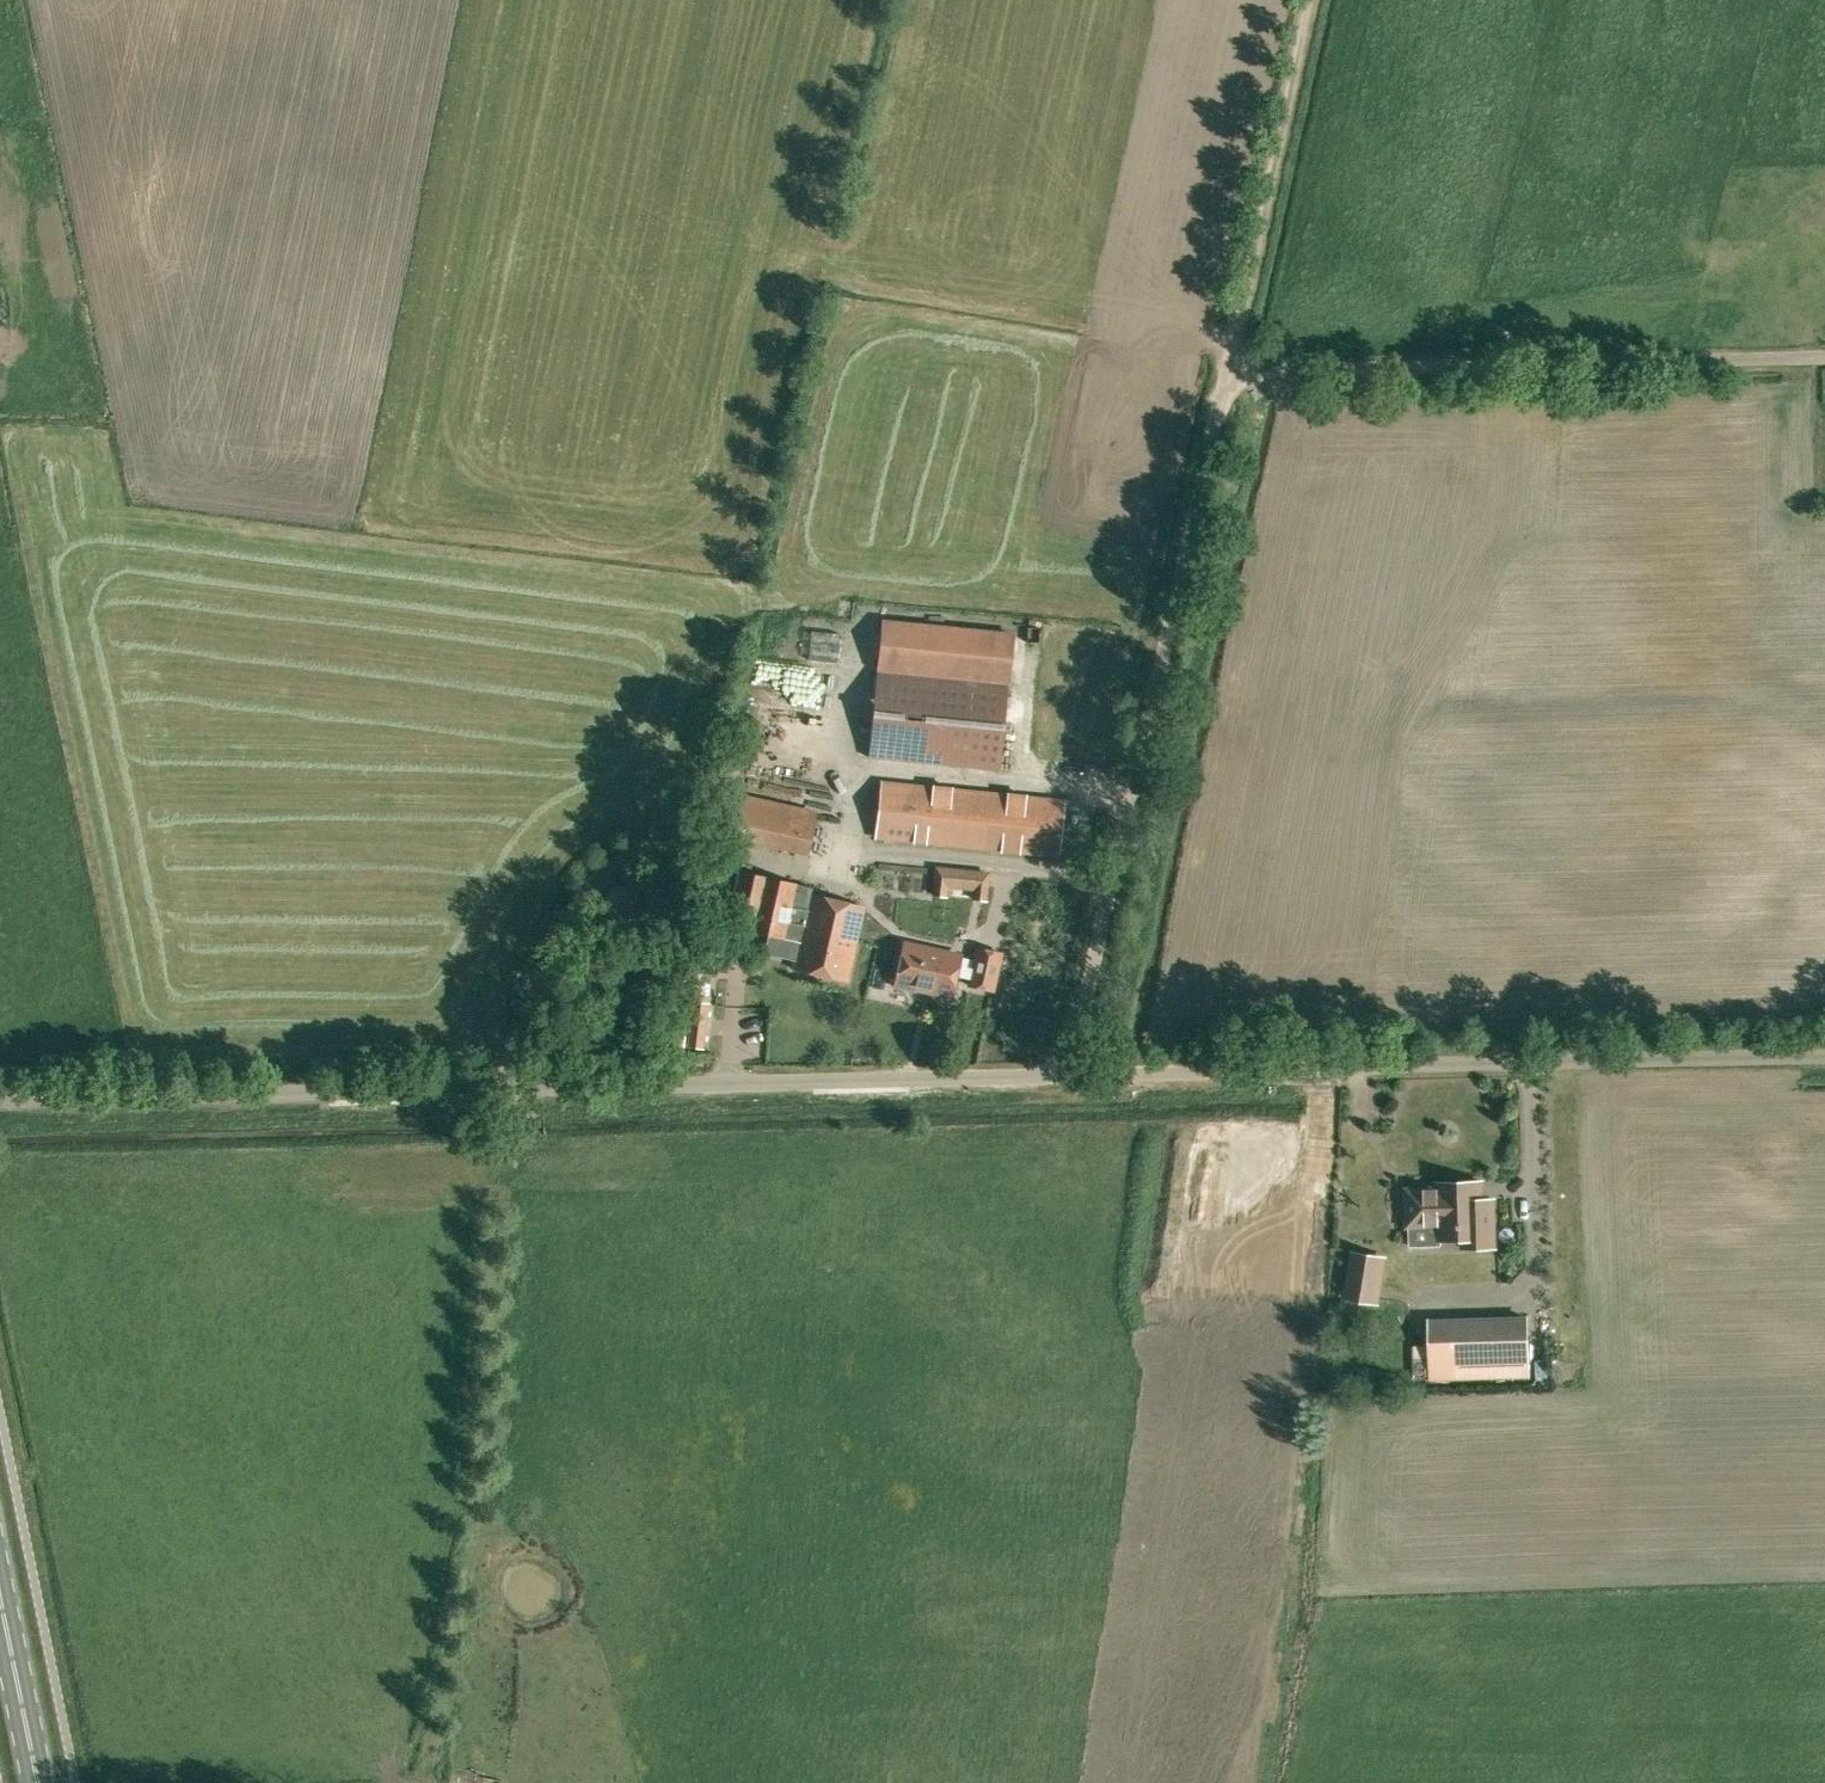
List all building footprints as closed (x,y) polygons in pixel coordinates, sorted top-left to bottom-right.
[(881,621),(868,756),(999,769),(1007,682),(1008,682),(1013,634),(881,621)] [(840,716),(842,690),(810,688),(809,702),(811,702),(808,736),(786,734),(784,758),(808,760),(809,745),(823,746),(824,743),(842,745),(843,735),(833,734),(835,716),(840,716)] [(804,732),(806,717),(779,713),(777,727),(804,732)] [(799,759),(773,761),(774,776),(801,774),(799,759)] [(875,837),(1058,856),(1063,799),(881,781),(875,837)] [(813,812),(732,794),(723,834),(804,852),(813,812)] [(936,868),(934,894),(945,895),(946,885),(975,888),(974,898),(985,899),(987,873),(936,868)] [(739,871),(727,924),(799,941),(793,968),(846,980),(863,906),(811,894),(813,887),(739,871)] [(961,955),(903,943),(894,985),(915,990),(916,986),(930,989),(929,991),(951,996),(956,975),(970,978),(969,985),(992,990),(1000,953),(977,947),(973,967),(959,964),(961,955)] [(701,950),(671,947),(667,990),(697,994),(701,950)] [(568,1006),(571,994),(564,993),(561,1005),(568,1006)] [(1438,1188),(1407,1189),(1407,1226),(1410,1226),(1411,1246),(1441,1245),(1441,1240),(1463,1239),(1463,1248),(1495,1247),(1493,1199),(1482,1199),(1481,1181),(1438,1182),(1438,1188)] [(1384,1258),(1353,1253),(1346,1297),(1376,1302),(1384,1258)] [(1529,1375),(1527,1318),(1430,1321),(1432,1378),(1529,1375)]
